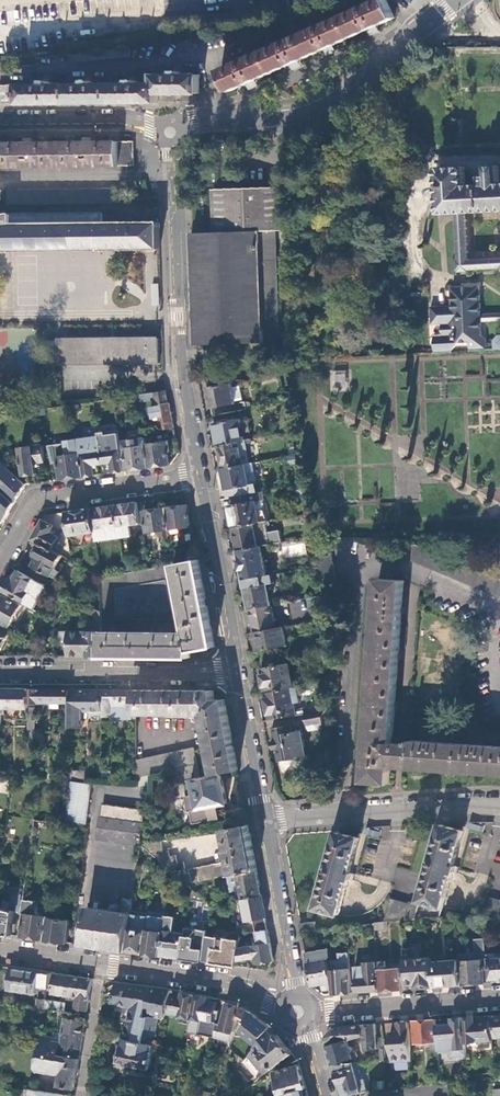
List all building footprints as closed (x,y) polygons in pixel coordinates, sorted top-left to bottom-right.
[(229,90),(247,82),(255,79),(290,63),(298,59),(325,48),(333,44),(368,28),(376,25),(394,17),(387,0),(379,0),(220,71),(229,90)] [(371,34),(379,30),(376,25),(368,28),(371,34)] [(336,49),(333,44),(325,48),(327,53),(336,49)] [(133,55),(132,46),(72,54),(74,63),(133,55)] [(290,63),(293,69),(301,65),(298,59),(290,63)] [(159,100),(159,92),(200,92),(200,74),(184,74),(180,70),(176,70),(173,74),(157,75),(157,82),(141,82),(138,79),(133,79),(129,82),(93,82),(89,79),(84,79),(80,83),(50,83),(47,80),(43,80),(40,83),(0,84),(0,102),(159,100)] [(258,84),(255,79),(247,82),(250,88),(258,84)] [(134,165),(134,140),(92,141),(85,141),(33,141),(26,141),(0,142),(0,166),(134,165)] [(490,166),(489,167),(489,168),(489,170),(483,170),(484,184),(471,185),(467,185),(466,167),(439,168),(441,212),(459,212),(461,260),(459,260),(459,268),(461,268),(461,270),(470,270),(471,268),(499,267),(499,257),(470,259),(467,211),(499,209),(499,166),(490,166)] [(489,170),(489,168),(470,169),(471,185),(484,184),(483,170),(489,170)] [(9,188),(9,204),(118,203),(117,187),(9,188)] [(275,243),(275,232),(282,231),(280,188),(211,191),(213,234),(191,235),(195,345),(263,342),(263,329),(279,328),(275,243)] [(160,221),(102,222),(102,213),(0,214),(0,251),(160,249),(160,221)] [(482,314),(480,284),(453,286),(454,304),(432,305),(433,323),(443,322),(444,333),(435,334),(436,352),(453,351),(453,350),(461,342),(471,341),(471,350),(488,349),(488,348),(483,333),(482,319),(499,318),(499,313),(482,314)] [(56,365),(157,367),(158,338),(56,337),(56,365)] [(333,387),(345,387),(345,371),(333,371),(333,387)] [(223,384),(222,379),(207,378),(214,415),(247,409),(246,401),(235,403),(235,401),(232,387),(232,383),(223,384)] [(241,385),(232,387),(235,401),(244,399),(241,385)] [(162,430),(175,428),(167,390),(155,392),(157,399),(158,407),(151,408),(153,420),(160,418),(162,430)] [(155,392),(141,394),(142,400),(157,399),(155,392)] [(239,441),(245,440),(242,423),(241,419),(215,424),(220,445),(239,441)] [(245,440),(252,439),(249,422),(242,423),(245,440)] [(174,445),(178,444),(175,428),(162,430),(161,430),(162,434),(170,437),(174,445)] [(137,439),(138,446),(147,445),(146,444),(146,438),(137,439)] [(132,447),(124,449),(127,470),(149,467),(147,445),(138,446),(137,439),(130,441),(132,447)] [(112,462),(113,472),(124,471),(121,441),(101,444),(103,464),(112,462)] [(123,442),(124,449),(132,447),(130,441),(123,442)] [(147,445),(149,467),(171,464),(167,441),(146,444),(147,445)] [(239,441),(220,445),(224,468),(244,464),(239,441)] [(101,444),(91,445),(92,452),(81,454),(85,476),(95,475),(93,465),(103,464),(101,444)] [(21,448),(25,476),(37,474),(36,464),(45,463),(43,445),(21,448)] [(61,480),(85,476),(81,454),(80,447),(72,448),(73,455),(57,457),(61,480)] [(251,493),(259,491),(253,462),(246,463),(251,493)] [(251,493),(246,463),(244,464),(224,468),(229,497),(235,496),(251,493)] [(25,485),(9,469),(0,484),(0,488),(15,503),(25,485)] [(5,522),(15,503),(0,488),(0,519),(5,522)] [(235,526),(266,521),(268,520),(264,509),(259,510),(257,500),(265,499),(264,490),(259,491),(251,493),(235,496),(236,504),(231,505),(235,526)] [(132,534),(131,524),(141,523),(138,502),(117,504),(121,536),(132,534)] [(175,528),(192,526),(189,503),(167,507),(170,531),(175,531),(175,528)] [(97,539),(121,536),(117,504),(92,508),(97,539)] [(165,532),(170,531),(167,507),(145,510),(148,532),(165,530),(165,532)] [(86,540),(97,539),(92,508),(69,511),(72,535),(73,537),(74,538),(75,539),(76,539),(77,539),(77,541),(74,542),(75,543),(77,545),(78,545),(80,545),(81,545),(82,545),(84,544),(85,543),(86,540)] [(44,519),(33,538),(42,543),(52,549),(59,536),(51,532),(55,525),(44,519)] [(262,545),(271,543),(266,521),(235,526),(239,549),(262,545)] [(336,575),(328,536),(312,536),(319,578),(336,575)] [(411,540),(404,555),(499,595),(499,577),(411,540)] [(52,549),(42,543),(36,554),(38,556),(33,565),(56,578),(60,571),(56,569),(64,555),(52,549)] [(282,543),(282,556),(305,556),(305,543),(282,543)] [(245,579),(268,575),(262,545),(239,549),(245,579)] [(101,631),(101,656),(192,657),(191,651),(216,646),(199,558),(102,576),(101,631)] [(11,577),(4,591),(34,608),(46,586),(19,570),(14,579),(11,577)] [(275,582),(273,574),(268,575),(245,579),(251,609),(272,605),(268,584),(275,582)] [(414,739),(414,740),(411,740),(411,744),(402,743),(393,742),(405,580),(379,578),(364,781),(390,783),(392,765),(400,766),(499,773),(499,745),(414,739)] [(0,597),(0,621),(10,627),(21,605),(2,594),(0,597)] [(272,605),(251,609),(250,609),(254,631),(276,627),(273,605),(272,605)] [(12,630),(0,624),(0,651),(12,630)] [(287,644),(284,626),(276,627),(254,631),(257,650),(287,644)] [(69,656),(101,656),(101,631),(69,631),(69,656)] [(265,692),(294,687),(290,662),(261,668),(265,692)] [(295,703),(301,702),(298,686),(294,687),(265,692),(271,718),(297,713),(295,703)] [(0,688),(0,707),(29,708),(29,707),(29,702),(29,688),(0,688)] [(58,702),(70,702),(70,688),(29,688),(29,702),(52,702),(58,702)] [(70,702),(70,727),(83,727),(83,710),(89,711),(89,713),(103,714),(103,689),(70,688),(70,702)] [(103,689),(103,714),(103,716),(112,716),(112,709),(136,710),(136,689),(103,689)] [(214,690),(136,689),(136,710),(136,712),(205,713),(215,774),(223,773),(239,770),(225,699),(216,699),(214,690)] [(45,741),(45,732),(34,732),(34,715),(34,707),(29,707),(29,708),(29,732),(29,741),(45,741)] [(307,728),(323,725),(323,716),(326,708),(305,712),(307,728)] [(276,747),(279,760),(297,757),(297,756),(306,755),(302,730),(293,731),(291,723),(272,727),(275,739),(271,740),(273,748),(276,747)] [(136,759),(136,777),(173,770),(176,782),(186,780),(194,779),(194,778),(201,777),(195,750),(136,759)] [(71,769),(71,778),(86,778),(86,770),(71,769)] [(186,780),(193,823),(221,818),(219,804),(229,802),(223,773),(215,774),(201,777),(194,778),(194,779),(186,780)] [(13,778),(2,778),(0,778),(0,791),(11,790),(13,778)] [(64,821),(88,825),(93,784),(69,782),(64,821)] [(141,843),(146,809),(103,803),(98,838),(141,845),(141,844),(141,843)] [(61,829),(62,822),(35,819),(34,826),(61,829)] [(257,870),(249,824),(226,828),(234,874),(239,873),(257,870)] [(420,901),(443,907),(453,872),(455,873),(457,866),(455,865),(464,831),(441,824),(420,901)] [(316,907),(339,913),(349,879),(351,879),(353,872),(354,872),(359,857),(355,856),(361,837),(337,831),(316,907)] [(161,839),(141,843),(141,844),(148,850),(163,848),(161,839)] [(169,847),(163,848),(148,850),(156,857),(170,855),(169,847)] [(176,854),(170,855),(156,857),(164,864),(178,862),(176,854)] [(172,871),(186,869),(184,861),(178,862),(164,864),(172,871)] [(216,878),(225,876),(222,862),(214,864),(216,878)] [(208,879),(216,878),(214,864),(206,865),(208,879)] [(208,879),(206,865),(198,867),(201,881),(208,879)] [(201,881),(198,867),(190,869),(192,882),(201,881)] [(192,882),(190,869),(186,869),(172,871),(186,883),(192,882)] [(262,895),(257,870),(239,873),(241,886),(243,899),(245,899),(262,895)] [(0,907),(0,932),(12,934),(16,910),(19,910),(22,887),(9,885),(6,899),(11,900),(10,909),(0,907)] [(243,899),(241,886),(234,887),(235,896),(236,900),(243,899)] [(205,900),(191,888),(189,899),(205,901),(205,900)] [(266,917),(262,895),(245,899),(248,920),(266,917)] [(499,914),(499,899),(491,896),(485,914),(499,914)] [(80,904),(74,943),(123,952),(130,911),(133,899),(124,898),(122,911),(80,904)] [(409,903),(391,898),(384,920),(402,920),(414,919),(419,904),(409,901),(409,903)] [(35,900),(24,899),(22,912),(25,912),(22,936),(46,939),(49,917),(49,916),(36,914),(37,907),(34,907),(35,900)] [(440,917),(443,907),(420,901),(419,904),(414,919),(429,918),(440,917)] [(165,912),(150,909),(149,911),(144,953),(160,955),(165,914),(165,912)] [(144,953),(149,911),(130,911),(123,952),(144,953)] [(165,914),(160,955),(181,958),(182,946),(171,944),(175,915),(165,914)] [(46,939),(67,942),(70,920),(49,917),(46,939)] [(242,932),(252,932),(252,923),(243,922),(242,932)] [(316,922),(300,923),(302,931),(316,930),(316,922)] [(185,927),(182,946),(181,958),(203,961),(208,930),(185,927)] [(268,929),(256,931),(259,944),(238,948),(236,960),(255,957),(256,963),(274,959),(268,929)] [(238,948),(239,940),(226,938),(225,949),(213,948),(211,962),(236,966),(236,960),(238,948)] [(338,970),(330,970),(333,988),(334,993),(353,992),(350,953),(344,954),(344,965),(347,965),(347,968),(338,969),(338,970)] [(432,962),(432,957),(404,959),(406,984),(424,983),(425,987),(434,986),(432,962)] [(328,958),(308,962),(312,985),(324,983),(325,990),(333,988),(330,970),(328,958)] [(487,959),(489,979),(499,978),(499,958),(487,959)] [(483,959),(459,961),(461,984),(484,982),(483,959)] [(459,961),(459,960),(432,962),(434,986),(461,984),(459,961)] [(378,966),(378,961),(366,962),(366,967),(356,968),(357,992),(380,990),(378,969),(378,966)] [(47,985),(49,972),(14,967),(12,979),(9,979),(8,988),(35,992),(36,983),(47,985)] [(380,990),(401,988),(401,975),(400,971),(400,968),(384,969),(378,969),(380,990)] [(75,1007),(87,1009),(92,978),(54,973),(52,991),(77,996),(75,1007)] [(130,1006),(124,1037),(139,1041),(150,986),(116,981),(113,1004),(130,1006)] [(118,1062),(149,1069),(153,1052),(155,1044),(154,1044),(157,1029),(163,1031),(171,990),(150,986),(139,1041),(124,1037),(122,1045),(121,1045),(118,1062)] [(196,994),(184,992),(184,995),(173,993),(170,1013),(192,1017),(196,994)] [(196,994),(192,1017),(202,1018),(199,1034),(216,1036),(216,1035),(218,1025),(218,1023),(219,1021),(215,1020),(218,1001),(208,999),(209,996),(196,994)] [(51,1009),(64,1010),(65,1002),(45,998),(44,1008),(51,1009)] [(218,1025),(216,1035),(233,1038),(235,1030),(236,1030),(242,1007),(228,1002),(222,1024),(222,1026),(218,1025)] [(79,1057),(85,1020),(79,1019),(80,1013),(64,1010),(51,1009),(51,1015),(65,1017),(63,1030),(60,1029),(59,1032),(62,1033),(61,1041),(59,1053),(79,1057)] [(271,1026),(255,1015),(242,1031),(258,1044),(270,1028),(271,1026)] [(491,1015),(491,1018),(493,1038),(499,1037),(499,1015),(491,1015)] [(477,1019),(477,1016),(464,1017),(465,1041),(465,1042),(473,1042),(478,1041),(493,1040),(493,1038),(491,1018),(477,1019)] [(465,1041),(464,1017),(452,1018),(452,1023),(437,1024),(438,1042),(465,1041)] [(437,1024),(437,1019),(414,1021),(416,1043),(431,1042),(432,1048),(438,1048),(438,1042),(437,1024)] [(412,1059),(410,1021),(398,1022),(399,1032),(391,1032),(393,1061),(412,1059)] [(378,1049),(376,1023),(364,1024),(365,1036),(366,1049),(378,1049)] [(365,1036),(364,1024),(334,1026),(326,1037),(328,1045),(349,1040),(365,1036)] [(270,1028),(258,1044),(244,1062),(258,1080),(292,1053),(277,1034),(275,1036),(270,1028)] [(74,1089),(79,1057),(59,1053),(61,1041),(53,1040),(54,1036),(42,1034),(40,1043),(39,1043),(38,1049),(40,1052),(40,1056),(37,1058),(36,1063),(35,1064),(35,1067),(37,1070),(40,1071),(42,1070),(46,1070),(47,1072),(60,1074),(58,1086),(74,1089)] [(349,1040),(328,1045),(333,1064),(344,1063),(344,1060),(356,1057),(355,1054),(353,1054),(349,1040)] [(357,1080),(354,1068),(360,1066),(358,1062),(344,1063),(333,1064),(342,1095),(366,1091),(363,1078),(357,1080)] [(306,1088),(299,1064),(274,1071),(280,1095),(290,1092),(302,1089),(306,1088)] [(357,1080),(363,1078),(360,1066),(354,1068),(357,1080)]
